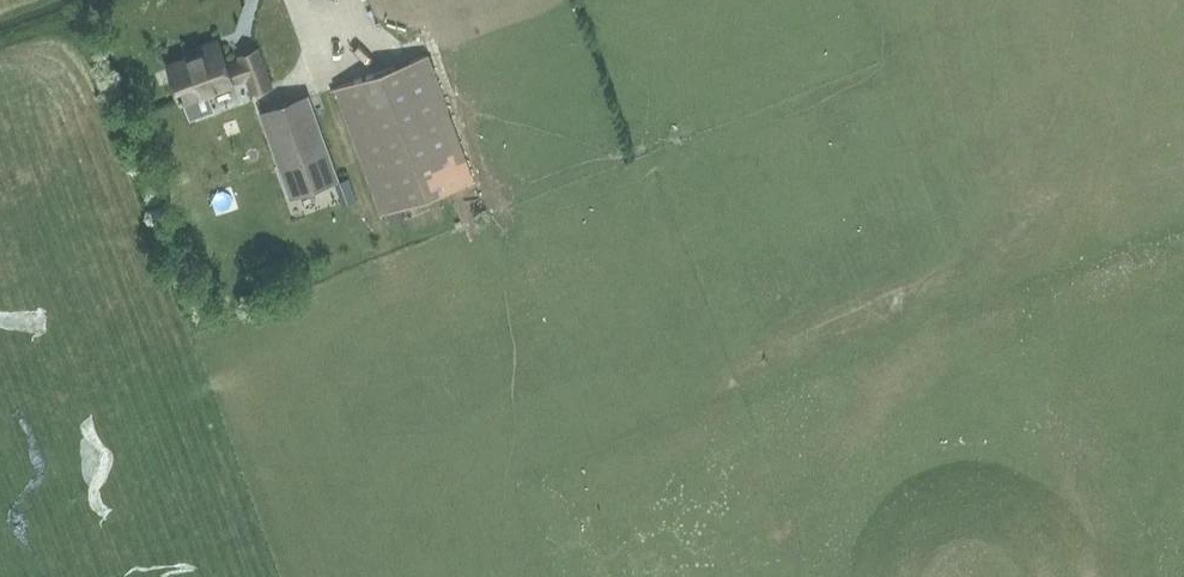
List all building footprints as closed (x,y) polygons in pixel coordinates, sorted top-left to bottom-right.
[(227,64),(219,43),(166,62),(180,99),(248,78),(253,92),(270,85),(257,48),(240,54),(242,58),(227,64)] [(384,213),(476,181),(430,52),(338,85),(384,213)] [(333,179),(338,177),(309,97),(265,113),(294,193),(333,179)] [(338,177),(333,179),(338,194),(351,189),(346,174),(338,177)]
